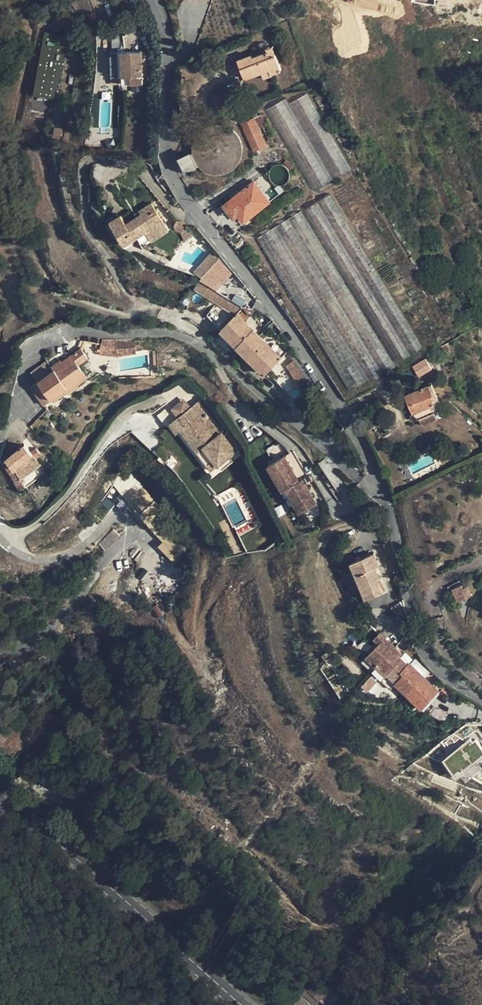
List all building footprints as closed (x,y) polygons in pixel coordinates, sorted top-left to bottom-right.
[(58,100),(69,37),(47,34),(37,96),(58,100)] [(142,51),(142,67),(151,66),(150,50),(142,51)] [(142,67),(142,51),(122,52),(110,52),(111,77),(122,76),(131,76),(131,84),(143,83),(143,76),(142,67)] [(272,73),(282,70),(276,54),(271,56),(269,51),(253,57),(252,54),(238,60),(245,78),(262,72),(270,69),(272,73)] [(143,76),(147,76),(155,75),(155,66),(151,66),(142,67),(143,76)] [(270,69),(262,72),(264,77),(272,75),(272,73),(270,69)] [(123,84),(131,84),(131,76),(122,76),(123,84)] [(334,178),(352,168),(308,92),(290,102),(334,178)] [(314,190),(334,178),(290,102),(287,97),(266,109),(314,190)] [(241,123),(254,151),(267,145),(260,128),(266,126),(261,114),(241,123)] [(193,151),(179,157),(186,172),(199,166),(203,169),(207,172),(213,173),(220,174),(226,173),(230,170),(233,168),(237,164),(240,160),(242,156),(243,150),(242,143),(240,138),(238,134),(235,131),(231,127),(226,125),(221,124),(216,124),(210,125),(205,127),(200,131),(196,136),(194,141),(193,148),(193,151)] [(62,136),(62,128),(54,127),(53,135),(62,136)] [(61,157),(61,175),(70,175),(71,157),(61,157)] [(270,202),(254,181),(224,206),(234,219),(238,215),(244,222),(270,202)] [(423,347),(329,194),(304,209),(398,363),(423,347)] [(148,235),(165,225),(152,204),(139,211),(141,215),(126,224),(121,215),(110,222),(125,245),(146,232),(148,235)] [(182,221),(180,221),(177,221),(175,223),(174,225),(174,228),(175,231),(178,232),(180,233),(182,232),(184,231),(185,228),(186,226),(185,223),(182,221)] [(165,225),(148,235),(152,242),(169,231),(165,225)] [(182,232),(180,233),(184,244),(194,233),(186,226),(185,228),(184,231),(182,232)] [(194,272),(202,277),(218,260),(220,258),(213,251),(194,272)] [(214,289),(230,272),(218,260),(202,277),(199,281),(214,289)] [(241,308),(245,302),(235,296),(231,302),(241,308)] [(238,313),(221,330),(243,352),(259,336),(238,313)] [(243,352),(265,375),(282,358),(259,336),(243,352)] [(99,354),(117,356),(115,342),(102,341),(99,354)] [(134,342),(115,342),(117,356),(136,354),(135,351),(134,342)] [(143,342),(134,342),(135,351),(142,350),(143,342)] [(31,387),(44,405),(67,388),(69,390),(87,377),(79,365),(88,358),(81,349),(61,363),(62,364),(54,371),(38,382),(31,387)] [(415,364),(419,373),(431,366),(427,358),(415,364)] [(47,361),(31,372),(38,382),(54,371),(52,369),(47,361)] [(62,364),(61,363),(52,369),(54,371),(62,364)] [(429,385),(406,395),(408,401),(411,400),(416,412),(434,404),(430,395),(433,394),(429,385)] [(236,452),(198,402),(170,423),(177,432),(181,429),(212,470),(236,452)] [(25,445),(7,459),(8,460),(15,469),(33,454),(25,445)] [(41,464),(33,454),(15,469),(21,478),(21,477),(22,479),(41,464)] [(299,481),(285,456),(269,465),(283,491),(286,489),(300,514),(317,504),(302,479),(299,481)] [(15,469),(8,460),(3,463),(10,473),(15,469)] [(21,478),(15,469),(10,473),(15,481),(21,478)] [(113,483),(160,544),(158,546),(171,562),(187,549),(127,472),(113,483)] [(22,479),(21,478),(15,481),(14,482),(20,490),(27,486),(22,479)] [(106,550),(119,536),(113,529),(99,544),(106,550)] [(351,563),(366,600),(383,593),(378,581),(380,580),(375,567),(380,565),(374,553),(351,563)] [(465,597),(471,595),(468,586),(464,587),(464,585),(460,586),(465,597)] [(362,662),(372,671),(394,647),(379,633),(374,638),(379,643),(362,662)] [(396,683),(422,708),(438,691),(424,678),(410,664),(408,665),(399,657),(402,654),(394,647),(372,671),(382,681),(386,676),(395,684),(396,683)] [(414,659),(410,664),(424,678),(429,673),(414,659)] [(366,691),(375,682),(371,678),(361,687),(366,691)] [(444,722),(448,713),(433,706),(429,714),(444,722)] [(446,760),(459,777),(481,759),(481,747),(477,741),(474,743),(472,740),(446,760)] [(56,778),(51,785),(60,791),(57,795),(61,798),(69,787),(56,778)] [(57,795),(60,791),(51,785),(48,789),(57,795)] [(307,988),(285,1004),(321,1004),(307,988)]
